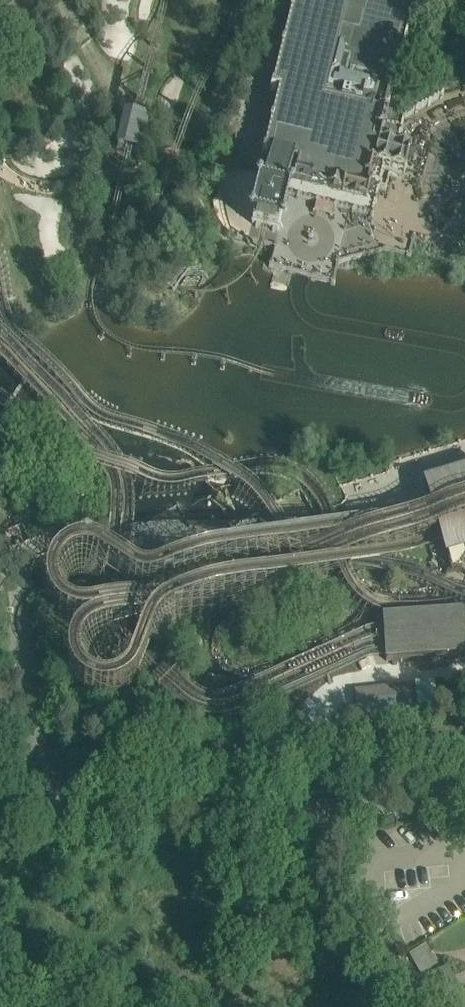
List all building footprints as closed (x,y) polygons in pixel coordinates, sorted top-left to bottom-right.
[(272,88),(279,90),(256,186),(254,185),(254,189),(257,190),(258,189),(264,190),(263,191),(265,192),(263,198),(259,197),(251,225),(249,236),(283,246),(285,236),(289,223),(290,219),(315,226),(337,232),(376,223),(382,198),(383,192),(404,195),(406,181),(409,160),(395,158),(401,129),(382,124),(384,119),(415,0),(294,0),(272,88)] [(130,123),(116,120),(110,151),(122,153),(136,156),(142,125),(130,123)] [(424,489),(430,506),(448,559),(452,558),(462,555),(464,554),(464,477),(424,489)] [(47,499),(35,504),(40,515),(51,509),(47,499)] [(319,590),(303,597),(306,604),(322,597),(319,590)] [(382,615),(384,660),(464,656),(464,645),(463,611),(382,615)] [(413,686),(362,690),(364,719),(410,716),(409,699),(414,699),(413,686)] [(426,949),(408,960),(419,979),(428,974),(437,968),(426,949)] [(430,977),(447,1006),(464,1006),(464,1003),(446,969),(430,977)]
